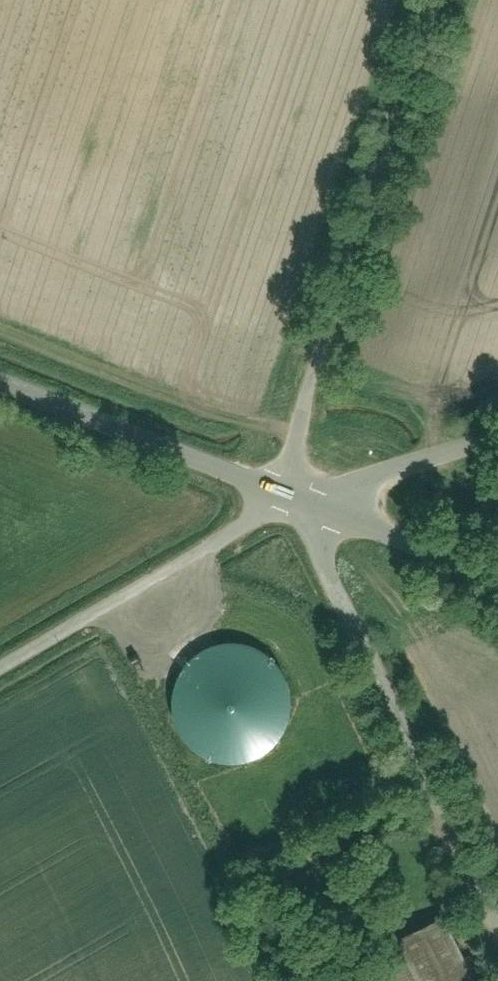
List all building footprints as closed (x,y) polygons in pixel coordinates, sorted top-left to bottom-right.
[(442,908),(392,933),(402,954),(388,961),(393,972),(383,977),(385,980),(478,980),(442,908)]
